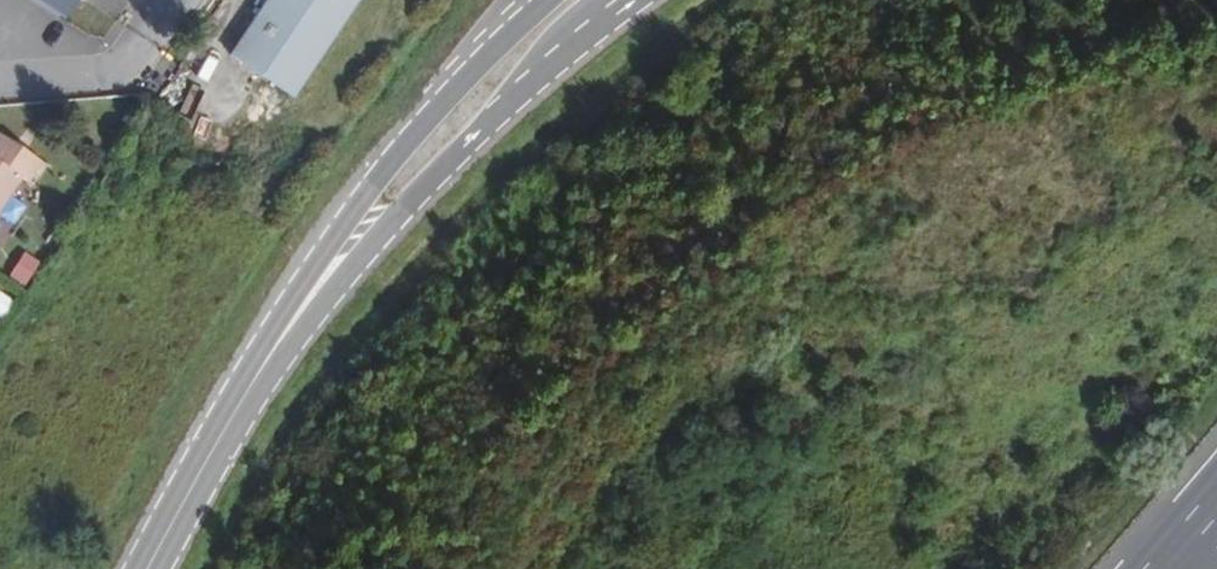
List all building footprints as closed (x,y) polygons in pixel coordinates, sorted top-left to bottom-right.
[(67,17),(78,0),(42,0),(67,17)] [(358,0),(267,0),(231,55),(296,96),(358,0)] [(18,177),(25,180),(38,159),(0,135),(0,205),(18,177)]
